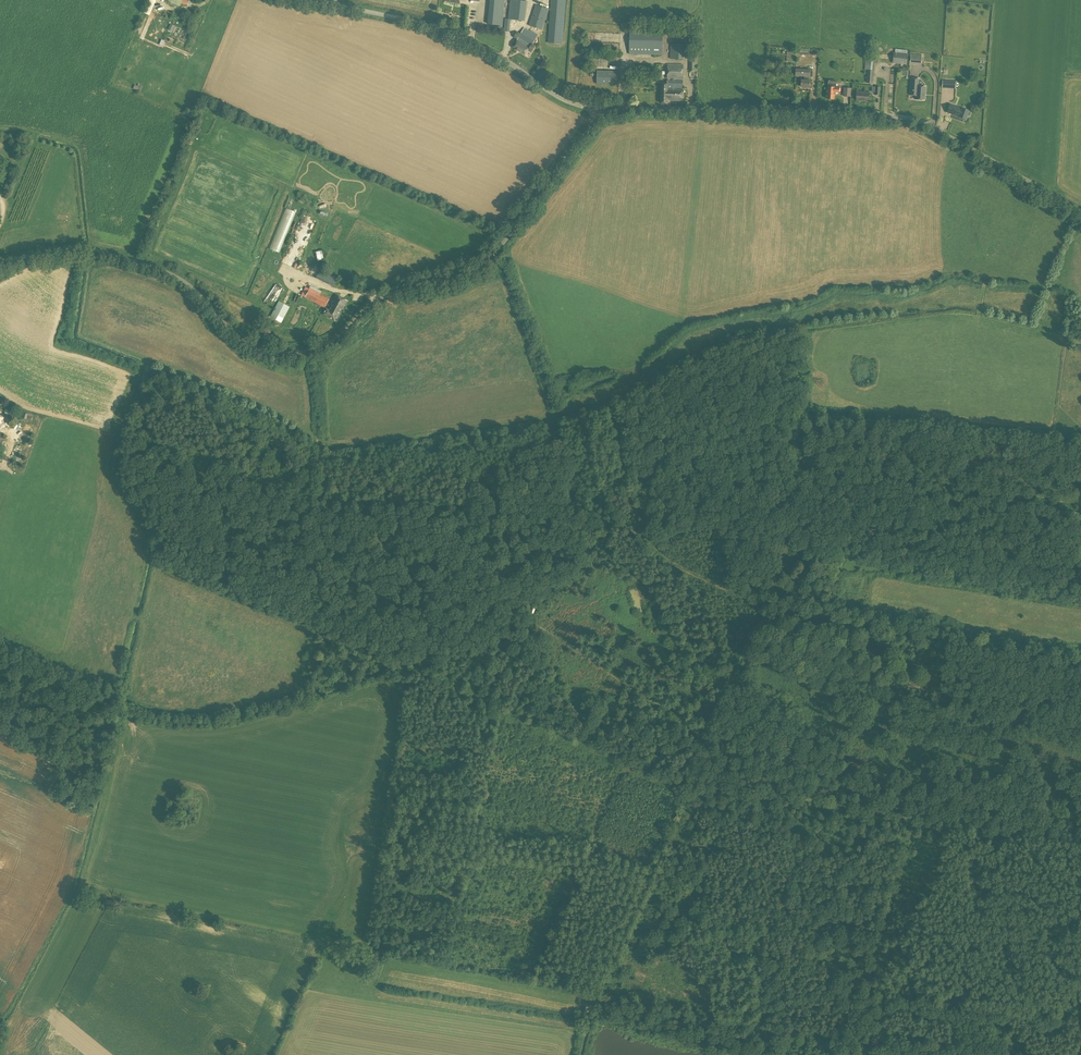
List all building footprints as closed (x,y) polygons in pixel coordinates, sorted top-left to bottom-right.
[(505,0),(490,0),(488,24),(502,25),(505,0)] [(508,19),(510,19),(525,21),(527,1),(515,0),(510,0),(509,16),(508,19)] [(548,43),(561,44),(564,0),(551,0),(548,43)] [(542,30),(549,9),(535,5),(529,26),(542,30)] [(662,55),(663,27),(630,26),(629,54),(662,55)] [(529,31),(524,28),(521,34),(517,32),(514,37),(518,39),(512,47),(525,55),(528,50),(531,52),(535,46),(532,44),(538,35),(530,30),(529,31)] [(683,59),(684,44),(671,44),(670,59),(683,59)] [(907,65),(908,54),(894,52),(892,63),(907,65)] [(683,79),(683,65),(667,64),(667,78),(667,82),(661,83),(661,103),(668,103),(668,99),(671,99),(671,101),(682,101),(682,96),(683,79)] [(810,77),(811,69),(796,68),(795,76),(804,76),(804,80),(802,80),(801,86),(810,87),(810,80),(809,80),(809,77),(810,77)] [(618,85),(619,71),(597,70),(597,84),(618,85)] [(925,100),(926,86),(919,85),(919,78),(912,78),(910,95),(916,96),(915,99),(925,100)] [(839,93),(840,87),(836,87),(836,81),(829,80),(827,98),(834,99),(835,92),(839,93)] [(943,80),(942,88),(956,88),(956,80),(943,80)] [(880,95),(880,87),(872,86),(872,92),(876,92),(875,95),(880,95)] [(851,97),(851,88),(844,87),(843,96),(851,97)] [(868,101),(869,92),(857,92),(857,100),(868,101)] [(962,108),(950,104),(947,112),(959,116),(959,117),(960,118),(962,118),(966,119),(967,116),(968,116),(970,116),(971,113),(970,112),(969,112),(969,111),(962,108)] [(321,250),(315,252),(318,261),(324,260),(321,250)] [(333,287),(337,279),(320,270),(316,278),(333,287)] [(324,307),(328,298),(309,288),(305,297),(324,307)] [(336,321),(347,300),(335,294),(327,309),(326,308),(323,314),(336,321)] [(281,322),(290,307),(279,301),(271,316),(281,322)] [(13,420),(18,414),(12,409),(7,415),(13,420)] [(588,1015),(590,1003),(584,1001),(581,1014),(588,1015)]
